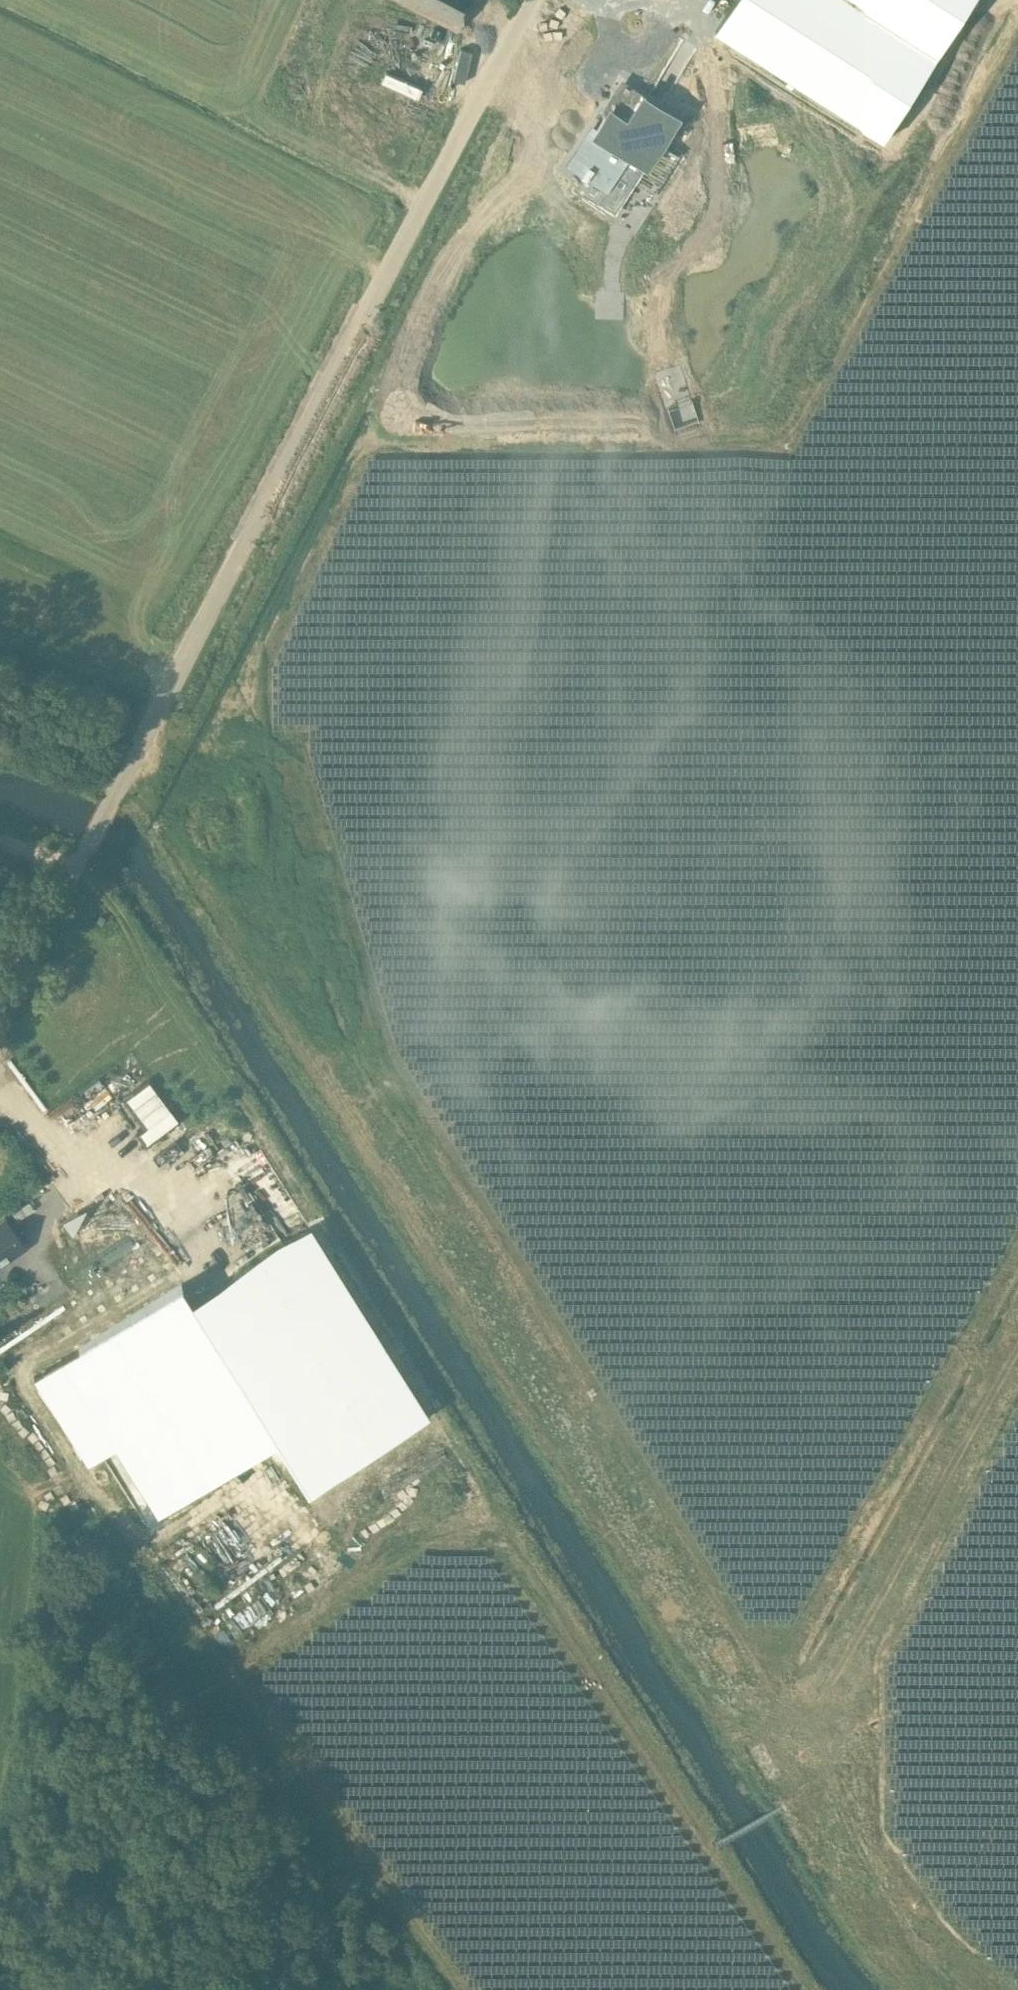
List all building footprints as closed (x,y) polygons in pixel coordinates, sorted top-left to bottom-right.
[(458,32),(475,0),(395,0),(458,32)] [(715,30),(885,139),(975,0),(734,0),(715,30)] [(608,137),(586,171),(603,181),(595,194),(633,218),(652,188),(669,198),(692,163),(675,152),(692,125),(659,105),(643,130),(626,119),(613,140),(608,137)] [(150,1076),(122,1097),(143,1126),(135,1131),(146,1146),(182,1119),(150,1076)] [(26,1247),(5,1218),(0,1221),(0,1266),(26,1247)] [(61,1359),(34,1376),(88,1462),(115,1445),(158,1513),(277,1442),(309,1492),(429,1413),(310,1225),(193,1299),(160,1249),(39,1325),(61,1359)]
